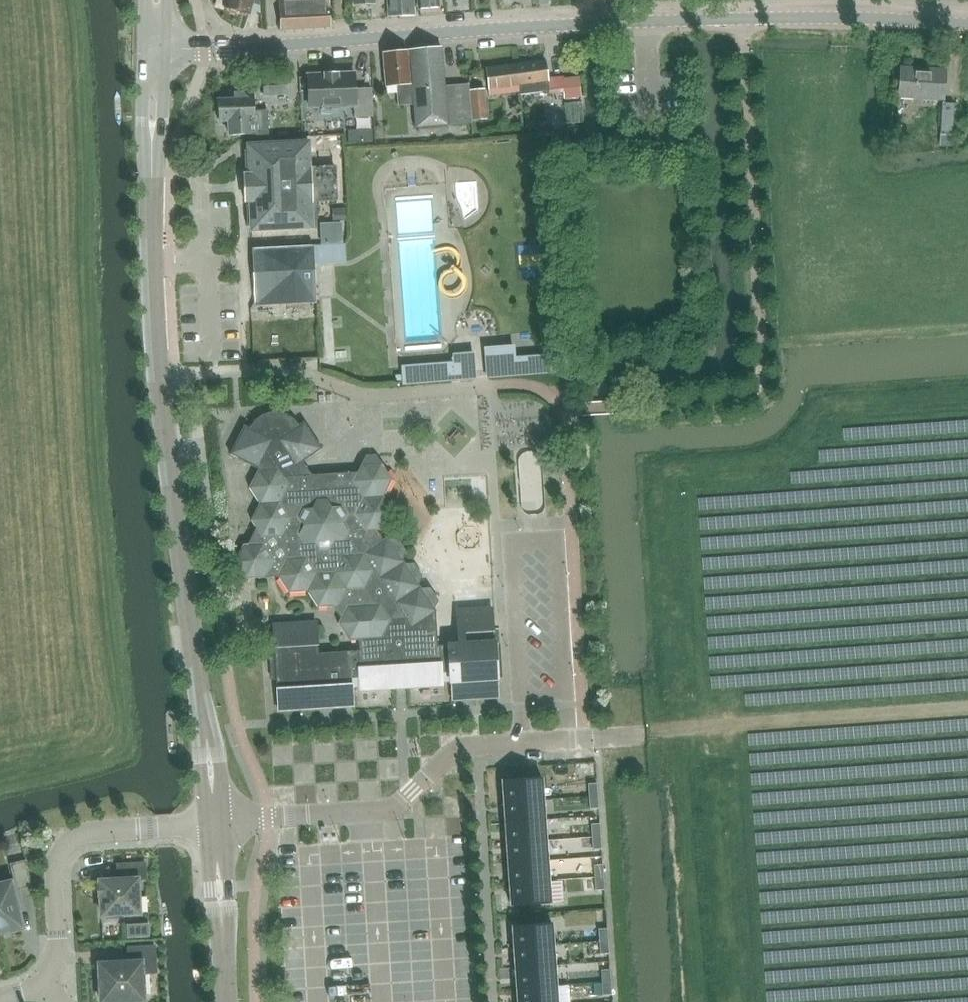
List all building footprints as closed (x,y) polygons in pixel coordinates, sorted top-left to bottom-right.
[(225,7),(228,8),(230,11),(236,13),(239,11),(249,14),(253,0),(227,0),(225,7)] [(282,27),(282,29),(330,27),(328,0),(280,0),(282,27)] [(388,16),(414,15),(413,0),(387,0),(388,16)] [(439,0),(418,0),(419,9),(439,7),(439,0)] [(436,48),(383,53),(387,93),(397,92),(398,106),(414,104),(416,127),(436,125),(446,124),(446,126),(463,125),(472,124),(472,122),(472,120),(469,91),(468,83),(445,86),(441,47),(436,48)] [(545,60),(516,64),(519,85),(520,91),(520,93),(549,90),(545,60)] [(516,64),(486,68),(488,88),(489,95),(520,91),(519,85),(518,85),(516,64)] [(944,99),(945,70),(900,68),(899,96),(944,99)] [(371,119),(369,90),(355,91),(354,72),(305,75),(307,111),(352,109),(353,120),(371,119)] [(287,77),(263,79),(264,95),(288,93),(287,77)] [(485,89),(469,91),(472,120),(487,118),(485,89)] [(229,135),(268,133),(266,111),(254,111),(254,91),(235,92),(235,99),(218,100),(219,121),(229,120),(229,135)] [(952,135),(954,103),(942,103),(940,134),(952,135)] [(330,138),(329,125),(315,125),(315,139),(330,138)] [(950,148),(951,137),(938,136),(937,147),(950,148)] [(311,201),(336,200),(335,167),(310,168),(309,141),(248,144),(249,173),(245,173),(246,202),(250,202),(251,230),(313,228),(311,201)] [(337,231),(336,213),(319,214),(320,231),(337,231)] [(344,242),(315,243),(316,263),(345,262),(344,242)] [(258,306),(316,303),(314,245),(252,248),(255,302),(250,309),(251,310),(258,306)] [(487,376),(567,370),(566,354),(514,358),(513,346),(485,348),(487,376)] [(403,383),(436,380),(475,377),(473,353),(453,355),(454,363),(402,367),(403,383)] [(244,425),(230,454),(259,468),(249,487),(259,503),(251,520),(256,528),(248,544),(243,544),(235,562),(245,579),(278,577),(289,593),(308,591),(318,607),(333,606),(340,619),(338,624),(349,640),(358,639),(359,650),(357,650),(358,689),(360,688),(359,686),(393,685),(393,687),(394,687),(394,685),(405,684),(405,687),(406,686),(406,684),(436,683),(440,683),(440,685),(441,685),(441,683),(439,647),(437,647),(436,615),(436,611),(434,608),(436,604),(438,600),(436,598),(430,588),(421,588),(418,583),(422,576),(414,564),(405,564),(402,559),(406,552),(398,539),(390,539),(388,536),(383,540),(376,530),(385,530),(394,512),(384,496),(393,479),(376,455),(366,455),(354,479),(344,480),(339,473),(311,475),(302,461),(322,449),(304,421),(299,425),(293,418),(286,414),(278,412),(269,412),(261,415),(254,420),(249,428),(244,425)] [(541,439),(521,438),(520,459),(540,459),(541,439)] [(458,646),(439,647),(441,683),(450,682),(451,700),(452,700),(452,698),(462,697),(462,700),(463,700),(463,697),(495,696),(495,698),(496,698),(496,681),(497,681),(497,679),(496,679),(494,646),(496,646),(496,644),(494,644),(493,610),(492,610),(492,612),(458,614),(458,612),(456,612),(458,646)] [(318,651),(316,622),(315,622),(315,624),(274,627),(274,624),(273,624),(275,656),(283,655),(285,678),(276,679),(278,709),(279,709),(279,707),(352,702),(352,705),(353,705),(352,687),(358,686),(357,650),(357,649),(318,651)] [(541,778),(501,781),(503,803),(543,800),(541,778)] [(543,800),(503,803),(504,823),(544,820),(543,800)] [(544,820),(504,823),(506,844),(546,841),(544,820)] [(546,841),(506,844),(508,864),(547,861),(546,841)] [(289,854),(288,911),(296,911),(296,902),(304,902),(306,855),(289,854)] [(0,885),(0,934),(17,930),(16,927),(21,926),(17,910),(23,909),(18,888),(31,885),(25,860),(11,864),(15,882),(0,885)] [(547,861),(508,864),(509,884),(549,881),(547,861)] [(100,896),(101,915),(105,915),(106,918),(120,917),(120,914),(139,913),(137,879),(146,878),(145,862),(117,864),(118,879),(100,880),(100,885),(98,885),(98,896),(100,896)] [(549,881),(509,884),(511,906),(551,903),(549,881)] [(552,923),(512,926),(514,947),(554,944),(552,923)] [(554,944),(514,947),(515,967),(555,964),(554,944)] [(102,997),(102,1001),(142,998),(141,973),(156,972),(154,946),(128,947),(129,963),(100,965),(101,982),(98,982),(99,998),(102,997)] [(555,964),(515,967),(517,988),(557,985),(555,964)] [(517,988),(518,1001),(558,1001),(557,985),(517,988)]
